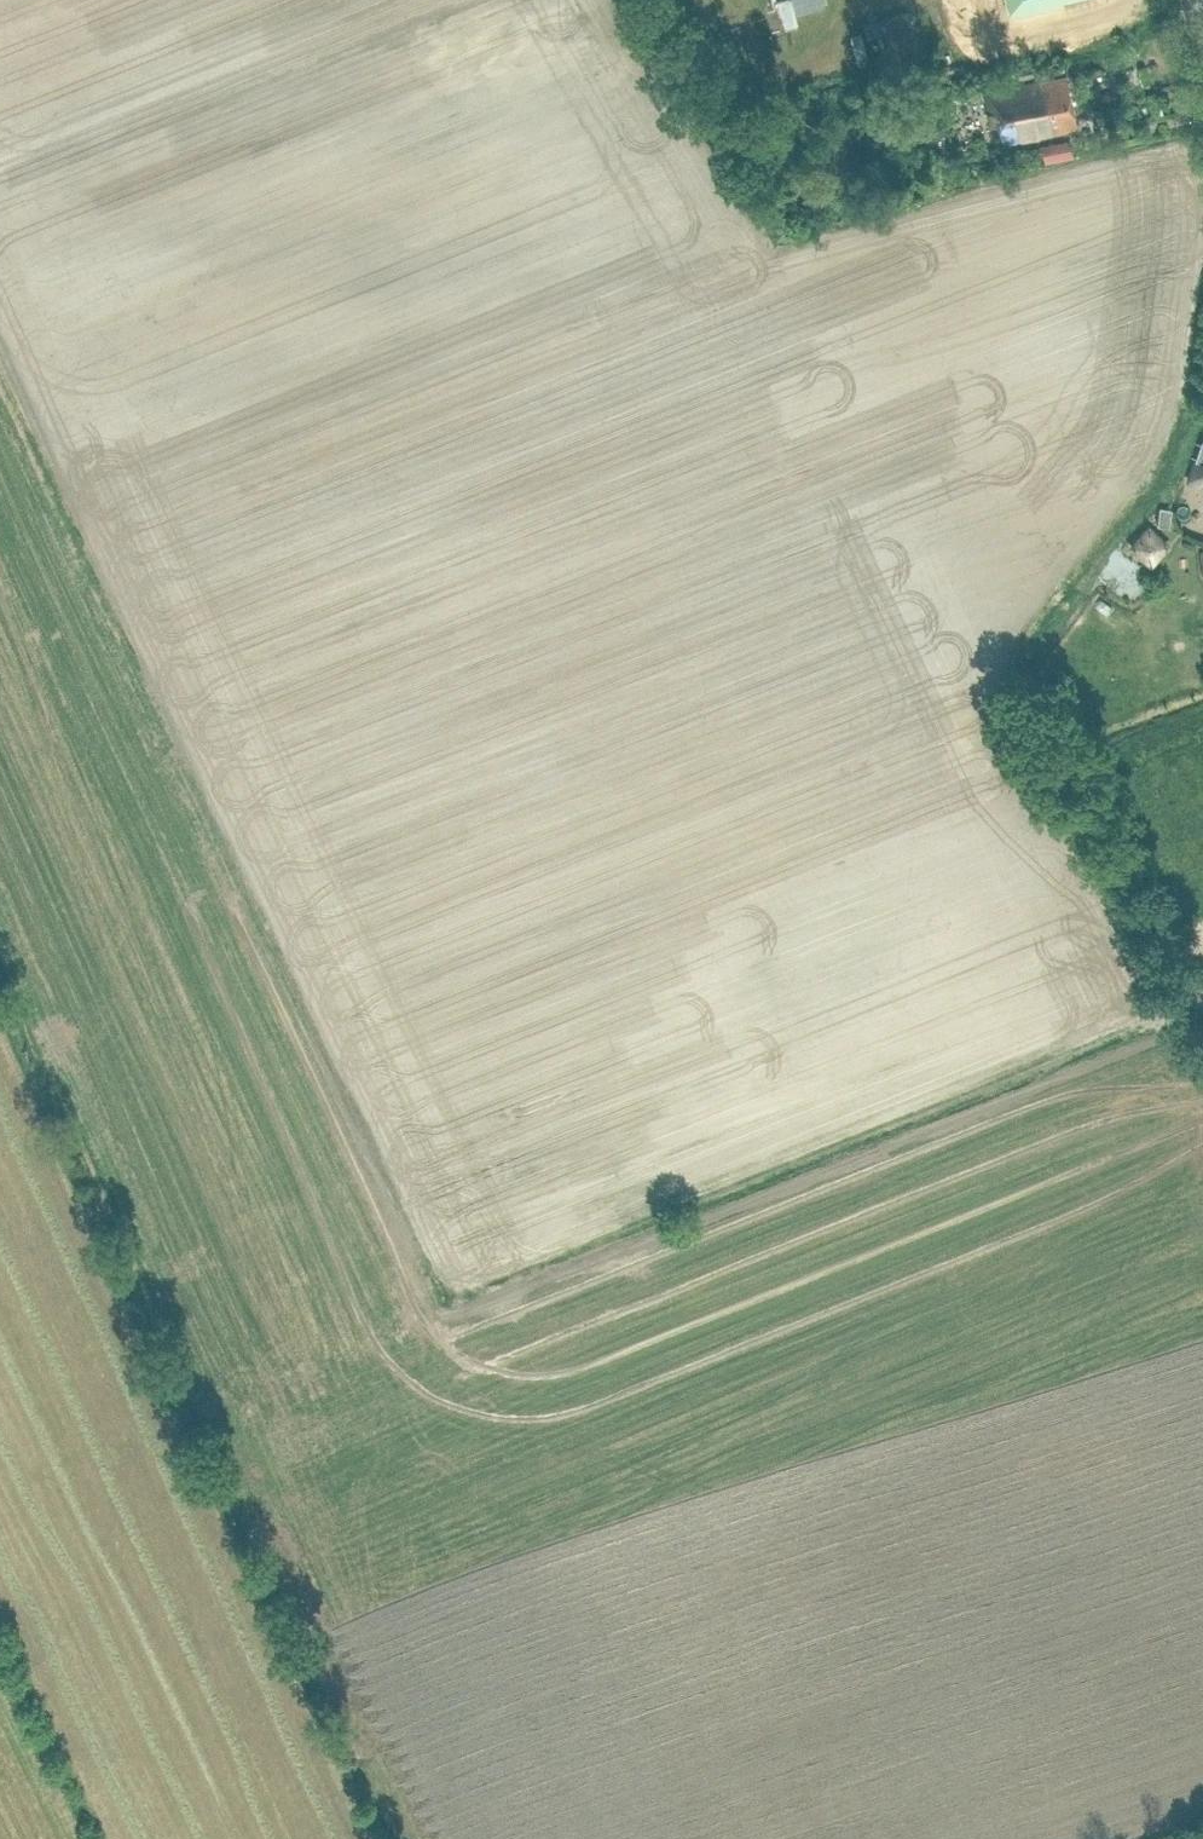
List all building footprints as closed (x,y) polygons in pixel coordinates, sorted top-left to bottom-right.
[(794,11),(822,3),(821,0),(790,0),(794,11)] [(1017,9),(1060,0),(1015,0),(1017,9)] [(907,9),(863,23),(867,37),(878,34),(884,55),(890,53),(893,64),(921,56),(918,45),(907,9)] [(1065,74),(985,92),(996,143),(1077,126),(1065,74)] [(1069,137),(1040,143),(1044,161),(1073,155),(1069,137)] [(1187,478),(1197,483),(1202,480),(1202,441),(1187,478)] [(1140,559),(1162,543),(1149,525),(1127,542),(1140,559)]
